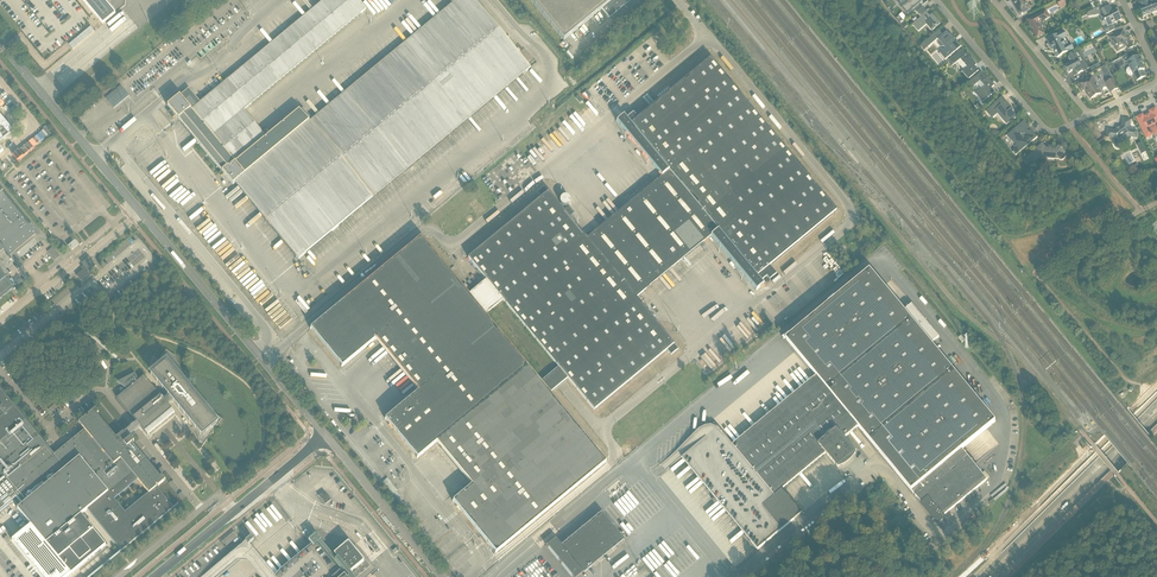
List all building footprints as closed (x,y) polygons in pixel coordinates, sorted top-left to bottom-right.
[(91,11),(92,11),(103,24),(113,16),(115,14),(107,4),(104,0),(82,0),(91,11)] [(197,142),(233,185),(235,183),(299,259),(531,68),(475,0),(456,0),(309,122),(299,110),(266,137),(244,110),(366,9),(358,0),(324,0),(226,81),(191,109),(180,96),(167,106),(173,113),(172,114),(174,117),(175,116),(180,121),(197,142)] [(563,41),(602,9),(609,18),(631,0),(530,0),(563,41)] [(902,7),(907,13),(917,5),(922,1),(921,0),(896,0),(902,7)] [(1014,5),(1015,5),(1016,7),(1015,7),(1020,15),(1021,14),(1022,15),(1023,15),(1022,14),(1029,10),(1025,3),(1025,1),(1027,0),(1011,0),(1014,5)] [(1148,0),(1138,0),(1141,6),(1139,7),(1143,16),(1148,14),(1152,12),(1152,13),(1156,11),(1156,8),(1155,2),(1150,4),(1148,0)] [(1094,10),(1087,14),(1088,17),(1099,15),(1101,18),(1103,17),(1105,16),(1106,20),(1104,21),(1108,27),(1116,22),(1122,19),(1118,13),(1118,14),(1117,12),(1116,9),(1114,10),(1113,11),(1109,5),(1105,8),(1104,5),(1097,9),(1094,10)] [(939,24),(934,18),(932,19),(922,7),(917,12),(921,17),(912,25),(918,32),(926,25),(932,31),(935,28),(935,27),(939,24)] [(1045,11),(1031,19),(1031,20),(1031,22),(1029,23),(1037,38),(1044,34),(1040,27),(1041,26),(1042,23),(1042,21),(1045,20),(1050,18),(1047,13),(1045,11)] [(91,27),(69,45),(72,49),(94,31),(91,27)] [(924,42),(924,43),(928,47),(936,40),(938,39),(937,39),(942,35),(939,30),(933,36),(924,42)] [(1123,30),(1116,33),(1109,37),(1117,52),(1127,47),(1128,49),(1133,46),(1129,39),(1128,40),(1127,38),(1126,39),(1124,36),(1126,35),(1123,30)] [(954,39),(955,39),(951,34),(950,34),(947,31),(942,35),(937,39),(939,41),(939,42),(939,43),(939,44),(939,45),(939,46),(940,46),(941,47),(942,47),(943,47),(944,47),(945,49),(940,53),(945,60),(961,46),(957,41),(957,42),(954,39)] [(1047,40),(1052,50),(1053,50),(1057,58),(1063,55),(1073,49),(1071,44),(1067,37),(1064,31),(1047,40)] [(569,54),(573,59),(580,53),(576,49),(569,54)] [(949,61),(947,62),(952,67),(953,65),(957,62),(960,59),(967,67),(962,71),(968,79),(974,75),(978,71),(977,71),(974,67),(975,66),(977,65),(972,59),(972,60),(970,58),(971,57),(967,53),(966,54),(962,49),(958,53),(957,54),(949,61)] [(1077,59),(1080,57),(1083,62),(1087,69),(1088,68),(1079,51),(1074,54),(1077,59)] [(1077,59),(1076,58),(1074,54),(1068,57),(1071,62),(1065,66),(1069,73),(1071,72),(1072,72),(1072,71),(1074,70),(1074,72),(1076,71),(1077,74),(1087,69),(1083,62),(1080,57),(1077,59)] [(1132,76),(1133,75),(1136,81),(1146,77),(1142,70),(1145,69),(1140,60),(1142,60),(1140,55),(1127,62),(1130,68),(1127,69),(1126,71),(1127,74),(1129,76),(1132,76)] [(537,193),(541,198),(468,258),(485,279),(467,294),(421,238),(310,329),(310,330),(311,329),(342,366),(341,367),(342,367),(376,339),(419,391),(385,419),(385,420),(386,420),(417,457),(416,458),(417,458),(437,442),(474,484),(452,501),(453,502),(495,552),(495,553),(606,462),(549,393),(567,378),(594,410),(667,350),(671,355),(678,349),(636,298),(711,236),(756,290),(763,285),(760,281),(767,276),(770,279),(777,273),(770,265),(836,210),(710,58),(637,118),(633,113),(626,119),(624,116),(617,121),(662,176),(586,238),(569,217),(574,213),(569,207),(564,211),(544,187),(537,193)] [(1112,63),(1107,66),(1112,75),(1115,73),(1113,69),(1113,66),(1112,63)] [(1101,70),(1108,82),(1113,79),(1106,67),(1101,70)] [(994,86),(993,84),(993,85),(991,83),(992,83),(987,77),(987,78),(982,72),(968,83),(972,88),(980,81),(985,87),(976,94),(982,102),(995,92),(992,88),(994,86)] [(1090,98),(1091,99),(1094,97),(1094,98),(1095,97),(1101,93),(1092,77),(1079,83),(1083,91),(1086,90),(1086,91),(1087,91),(1088,92),(1087,93),(1088,94),(1087,95),(1089,98),(1090,98)] [(1106,83),(1111,93),(1118,89),(1113,79),(1108,82),(1106,83)] [(129,96),(121,86),(105,99),(114,109),(129,96)] [(1012,108),(1006,101),(1003,103),(1000,99),(993,104),(994,104),(985,111),(992,119),(997,114),(1006,125),(1016,116),(1012,111),(1011,112),(1009,110),(1012,108)] [(1138,123),(1146,139),(1153,136),(1149,127),(1155,124),(1156,127),(1156,111),(1155,108),(1149,111),(1151,115),(1144,118),(1142,114),(1136,118),(1138,123)] [(13,131),(0,116),(0,142),(13,131)] [(1121,146),(1121,145),(1122,142),(1129,137),(1136,138),(1137,131),(1130,130),(1129,128),(1130,121),(1123,119),(1122,126),(1115,131),(1108,130),(1106,137),(1113,138),(1115,141),(1114,144),(1114,145),(1114,146),(1115,146),(1115,147),(1116,148),(1117,148),(1118,148),(1119,148),(1120,148),(1120,147),(1121,147),(1121,146)] [(1024,121),(1019,125),(1007,136),(1017,146),(1012,152),(1016,156),(1038,137),(1037,137),(1035,139),(1026,128),(1028,126),(1024,121)] [(1141,143),(1137,145),(1142,155),(1146,153),(1141,143)] [(1035,150),(1023,160),(1029,167),(1034,163),(1033,161),(1037,157),(1039,159),(1041,158),(1047,158),(1048,156),(1052,157),(1054,159),(1058,159),(1059,159),(1059,160),(1060,160),(1061,160),(1062,160),(1063,160),(1064,160),(1064,159),(1065,158),(1066,157),(1066,156),(1066,155),(1065,154),(1065,153),(1059,145),(1055,149),(1046,149),(1042,144),(1037,148),(1034,150),(1035,150)] [(4,249),(10,257),(11,256),(9,255),(14,251),(35,233),(37,235),(33,230),(29,225),(0,190),(0,252),(4,249)] [(563,206),(565,206),(567,206),(568,205),(569,204),(570,203),(570,201),(570,199),(569,198),(568,196),(567,196),(565,195),(563,196),(562,196),(560,198),(560,199),(559,201),(560,203),(560,204),(562,205),(563,206)] [(68,246),(72,251),(79,244),(75,240),(68,246)] [(53,248),(48,252),(55,261),(60,257),(53,248)] [(84,266),(83,266),(81,268),(83,270),(77,276),(82,283),(92,275),(88,271),(95,266),(91,261),(88,264),(86,262),(83,265),(84,266)] [(2,297),(3,296),(12,289),(14,287),(0,270),(0,299),(2,297)] [(681,457),(682,458),(735,522),(758,550),(803,513),(783,489),(826,453),(838,468),(856,453),(844,438),(858,427),(921,503),(920,504),(932,518),(937,525),(946,517),(944,515),(987,480),(978,468),(962,449),(995,422),(988,412),(931,344),(939,337),(912,304),(904,311),(870,270),(786,339),(816,376),(733,445),(718,428),(694,447),(691,449),(683,454),(681,456),(681,457)] [(715,346),(701,357),(712,371),(726,359),(715,346)] [(117,398),(116,398),(137,423),(139,425),(141,429),(144,431),(145,432),(155,423),(156,425),(159,422),(162,420),(161,418),(171,410),(172,410),(167,405),(172,401),(173,400),(202,435),(216,423),(166,363),(152,374),(167,393),(170,396),(164,401),(144,376),(143,376),(144,376),(139,380),(137,381),(133,377),(125,385),(128,389),(127,390),(117,398)] [(78,423),(84,430),(54,455),(0,389),(0,511),(8,505),(13,500),(16,504),(19,507),(17,508),(30,524),(31,525),(22,532),(16,537),(12,541),(23,554),(27,559),(42,576),(66,576),(105,545),(93,530),(80,515),(87,509),(87,510),(88,511),(121,551),(173,508),(158,489),(155,486),(157,485),(159,488),(158,486),(165,480),(162,476),(160,477),(132,444),(134,442),(130,438),(133,436),(135,434),(133,431),(131,428),(127,424),(125,426),(114,435),(113,435),(97,415),(98,413),(95,409),(88,415),(87,413),(86,414),(88,415),(89,416),(87,418),(86,416),(85,415),(86,416),(78,423)] [(133,431),(135,434),(137,432),(141,429),(139,425),(135,429),(133,431)] [(318,495),(325,504),(331,500),(324,491),(318,495)] [(583,572),(584,573),(624,540),(601,513),(561,545),(556,538),(547,546),(546,545),(546,546),(548,548),(549,548),(560,561),(559,562),(561,565),(562,564),(573,576),(578,576),(583,572)] [(220,542),(224,548),(238,537),(234,531),(220,542)] [(349,573),(352,571),(353,572),(355,571),(354,569),(364,561),(348,543),(343,546),(334,554),(337,559),(336,560),(320,541),(321,540),(316,534),(308,540),(313,546),(317,543),(344,575),(343,576),(317,545),(313,547),(312,546),(276,576),(274,576),(353,576),(349,573)] [(369,541),(369,543),(376,551),(378,549),(378,548),(372,540),(370,540),(369,541)] [(689,569),(689,566),(693,563),(685,563),(683,559),(675,559),(675,563),(672,565),(673,568),(669,568),(666,570),(664,570),(662,571),(662,574),(658,574),(657,575),(658,576),(660,575),(663,575),(663,576),(677,576),(689,569)]
